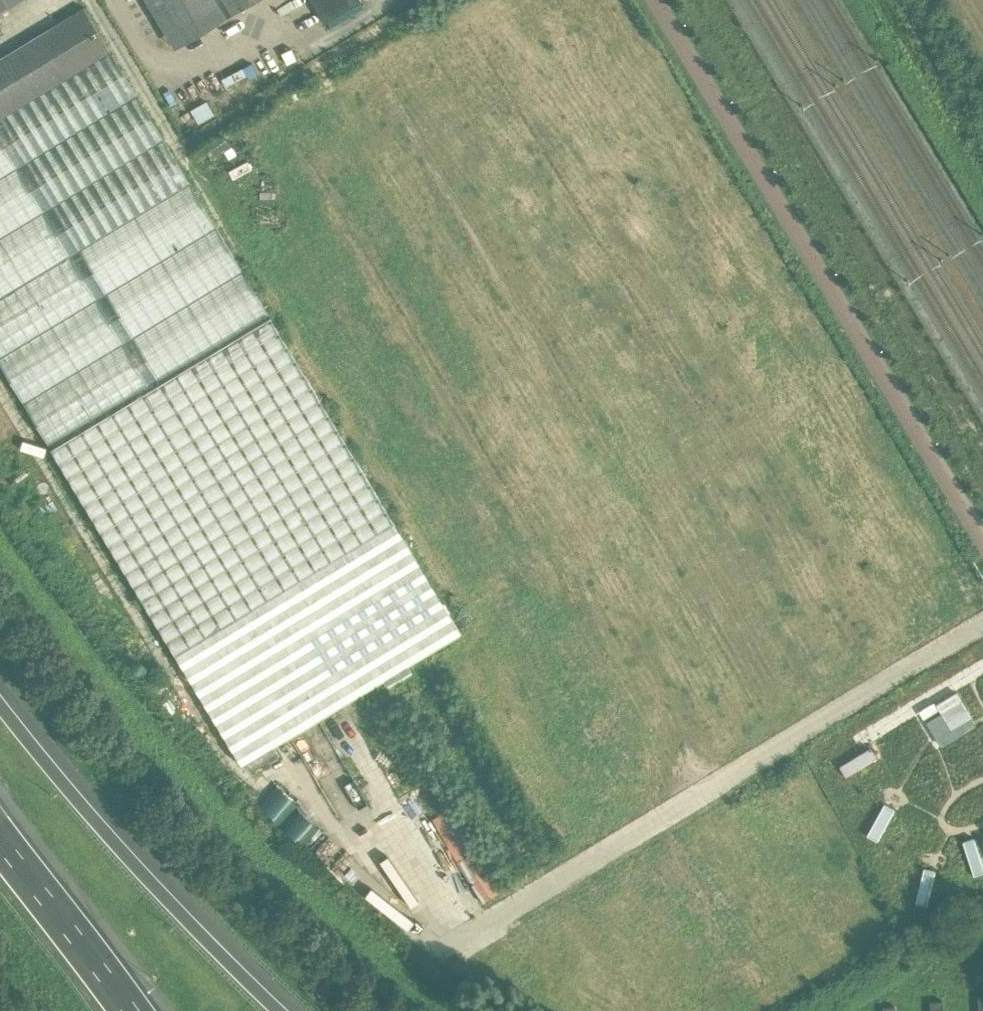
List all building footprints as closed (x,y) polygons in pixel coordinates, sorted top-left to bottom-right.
[(8,7),(4,0),(0,0),(0,12),(8,7)] [(166,33),(209,8),(211,12),(219,7),(217,3),(220,1),(229,15),(254,0),(146,0),(166,33)] [(325,23),(361,1),(361,0),(311,0),(325,23)] [(0,57),(0,364),(8,378),(242,765),(246,763),(248,767),(276,749),(274,745),(382,679),(385,684),(411,668),(409,664),(428,652),(435,664),(454,653),(447,641),(461,632),(84,7),(0,57)] [(969,717),(955,692),(934,703),(948,729),(969,717)] [(851,773),(876,758),(870,747),(839,766),(845,776),(851,773)] [(271,812),(292,832),(308,815),(286,795),(271,812)] [(896,806),(886,799),(865,828),(875,835),(896,806)] [(969,834),(977,869),(982,868),(982,842),(981,832),(969,834)] [(930,868),(918,868),(918,904),(930,904),(930,868)] [(929,1003),(930,1010),(942,1010),(941,1002),(939,996),(929,997),(929,1003)] [(882,1009),(882,1010),(894,1010),(894,1007),(892,1001),(882,1002),(882,1009)]
